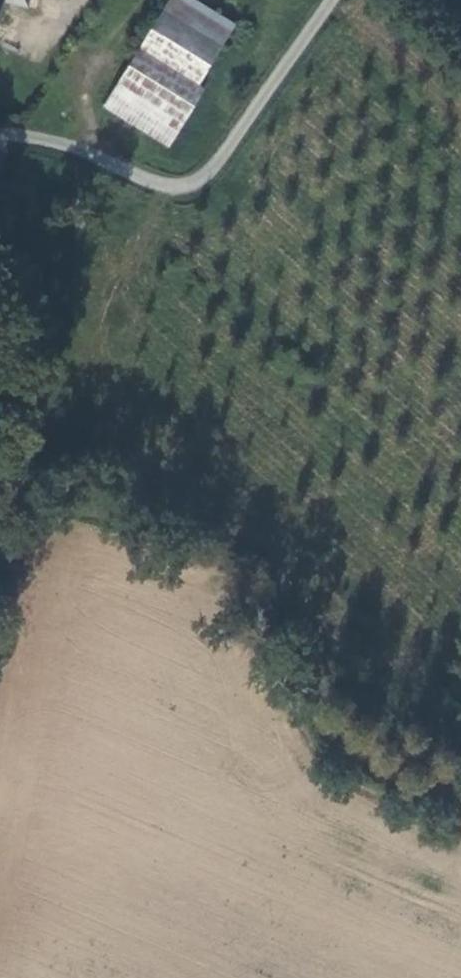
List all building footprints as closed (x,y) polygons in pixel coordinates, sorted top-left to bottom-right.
[(106,100),(171,141),(206,85),(202,82),(237,26),(196,0),(170,0),(106,100)]
